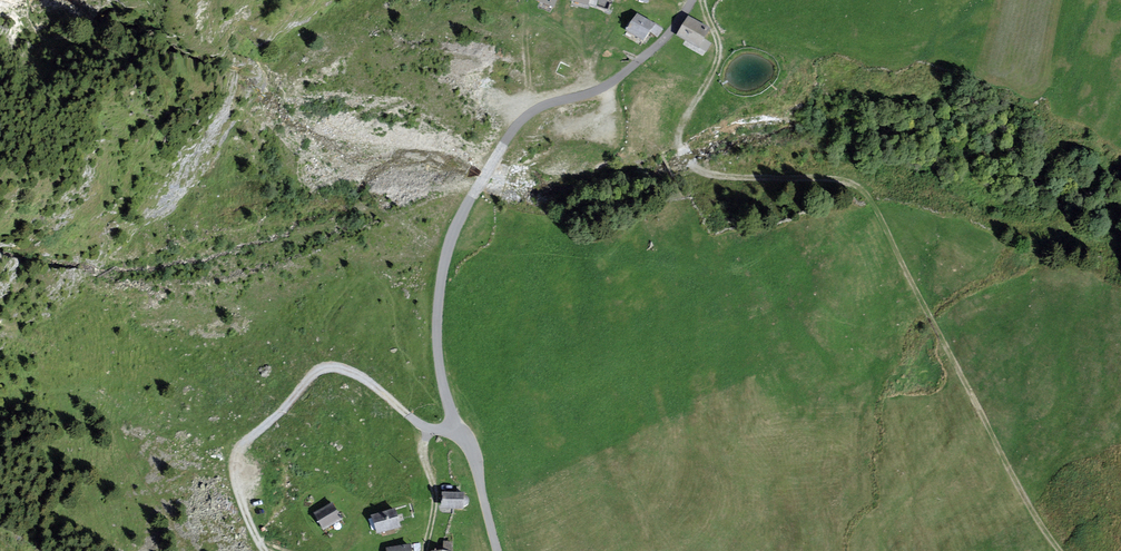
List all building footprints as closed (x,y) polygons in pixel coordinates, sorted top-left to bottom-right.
[(554,10),(559,0),(535,0),(554,10)] [(648,27),(632,18),(623,32),(639,42),(648,27)] [(704,32),(683,21),(674,37),(700,51),(705,42),(700,39),(704,32)] [(466,499),(464,499),(464,496),(443,495),(443,509),(464,510),(464,507),(465,507),(467,506),(468,505),(468,504),(468,502),(468,501),(467,500),(466,499)] [(339,520),(332,507),(316,516),(324,529),(339,520)] [(399,527),(395,512),(373,518),(378,533),(399,527)]
